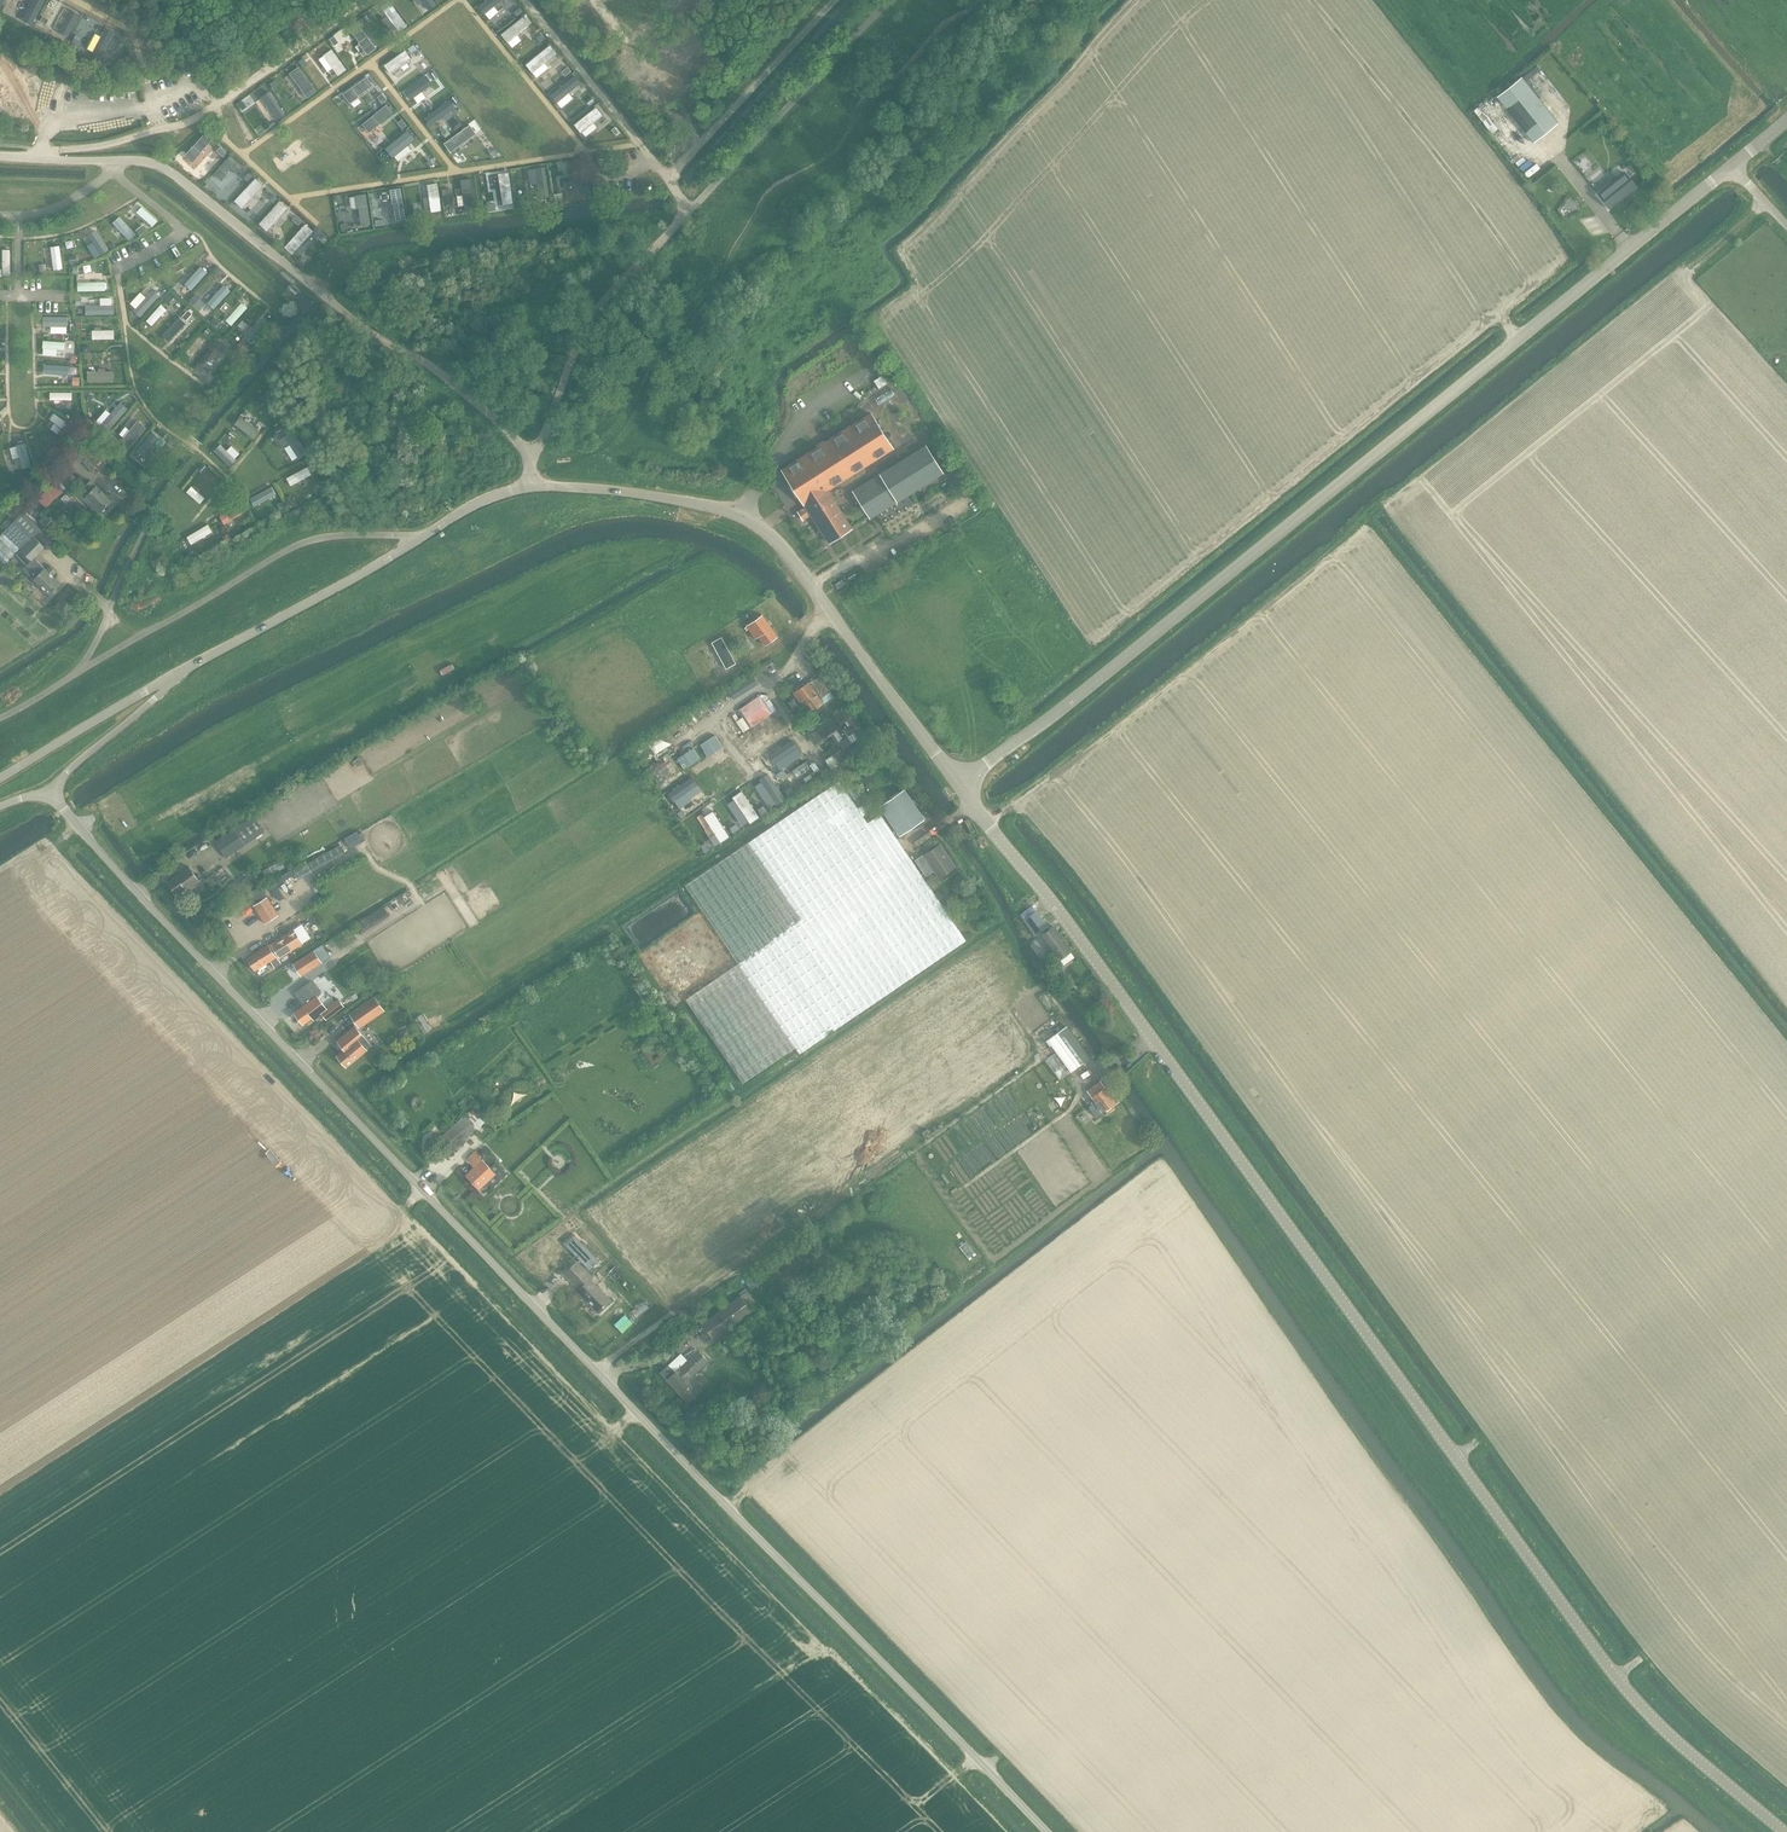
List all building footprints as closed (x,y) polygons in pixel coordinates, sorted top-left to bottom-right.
[(23,20),(32,25),(45,0),(34,0),(23,20)] [(517,10),(514,12),(517,16),(520,14),(524,11),(520,7),(517,10)] [(71,9),(59,34),(68,38),(80,14),(71,9)] [(365,17),(360,21),(364,25),(369,22),(365,17)] [(106,27),(92,54),(102,59),(115,32),(106,27)] [(538,37),(536,39),(539,42),(541,41),(545,38),(542,34),(538,37)] [(238,40),(244,49),(252,44),(246,35),(238,40)] [(334,36),(330,39),(335,46),(339,43),(334,36)] [(414,45),(408,49),(411,53),(417,49),(414,45)] [(304,58),(299,61),(304,67),(308,64),(304,58)] [(565,70),(562,72),(564,75),(565,76),(571,71),(568,67),(565,70)] [(1522,78),(1497,97),(1533,143),(1558,123),(1522,78)] [(275,80),(270,84),(273,88),(278,85),(275,80)] [(383,94),(378,97),(383,103),(387,100),(383,94)] [(455,95),(451,98),(454,103),(455,104),(459,101),(459,100),(455,95)] [(403,119),(398,123),(403,129),(407,125),(403,119)] [(207,132),(185,155),(193,162),(214,138),(207,132)] [(221,147),(218,151),(223,156),(227,152),(221,147)] [(496,149),(490,153),(493,157),(499,153),(496,149)] [(230,155),(214,173),(222,180),(231,169),(237,174),(243,167),(230,155)] [(433,158),(427,163),(430,167),(437,162),(433,158)] [(249,172),(244,178),(248,182),(253,176),(249,172)] [(1598,194),(1609,209),(1636,187),(1624,172),(1598,194)] [(255,177),(234,201),(243,209),(264,185),(255,177)] [(273,193),(268,198),(273,203),(278,198),(273,193)] [(280,200),(259,223),(268,231),(288,207),(280,200)] [(143,205),(137,211),(154,225),(159,219),(143,205)] [(114,221),(128,238),(135,231),(121,215),(114,221)] [(297,216),(293,220),(299,225),(303,221),(297,216)] [(305,223),(285,247),(293,254),(313,231),(305,223)] [(141,226),(135,231),(139,236),(145,231),(141,226)] [(318,232),(316,234),(322,240),(326,235),(321,231),(320,230),(318,232)] [(103,253),(110,249),(98,231),(92,235),(103,253)] [(54,268),(63,268),(61,245),(52,245),(54,268)] [(182,262),(174,266),(177,271),(185,268),(182,262)] [(192,289),(209,271),(202,264),(185,283),(192,289)] [(79,280),(79,290),(107,290),(107,280),(79,280)] [(215,307),(232,290),(225,283),(208,300),(215,307)] [(169,293),(164,299),(168,303),(173,298),(169,293)] [(195,294),(189,301),(193,305),(199,299),(195,294)] [(232,324),(250,307),(244,301),(226,318),(232,324)] [(162,303),(147,319),(153,325),(168,308),(162,303)] [(187,311),(182,317),(186,320),(192,314),(187,311)] [(43,316),(43,324),(69,326),(70,318),(43,316)] [(164,335),(171,341),(187,321),(180,316),(164,335)] [(213,317),(210,321),(216,326),(219,322),(213,317)] [(252,343),(269,323),(262,317),(246,338),(252,343)] [(116,338),(116,328),(93,328),(93,338),(116,338)] [(187,352),(193,357),(206,340),(200,335),(187,352)] [(43,340),(43,348),(72,349),(73,341),(43,340)] [(228,342),(222,348),(228,353),(233,347),(228,342)] [(215,349),(204,367),(211,371),(222,353),(215,349)] [(45,372),(68,373),(68,365),(46,364),(45,372)] [(88,380),(115,380),(115,369),(88,370),(88,380)] [(51,399),(73,399),(73,391),(51,391),(51,399)] [(258,395),(254,400),(261,405),(265,400),(258,395)] [(112,412),(107,408),(97,421),(110,431),(129,406),(121,400),(112,412)] [(59,433),(68,422),(57,413),(48,424),(59,433)] [(782,470),(806,507),(798,512),(803,520),(811,515),(829,542),(852,528),(827,490),(893,448),(871,413),(782,470)] [(235,423),(254,439),(261,430),(242,414),(235,423)] [(139,419),(122,439),(131,446),(148,426),(139,419)] [(282,422),(275,426),(278,431),(285,427),(282,422)] [(231,431),(228,435),(233,439),(237,435),(231,431)] [(292,431),(283,435),(295,459),(303,455),(292,431)] [(72,450),(77,455),(95,475),(107,464),(105,462),(110,457),(95,440),(90,445),(89,444),(88,445),(83,439),(72,450)] [(232,466),(238,459),(222,442),(215,449),(232,466)] [(926,447),(854,492),(870,517),(942,472),(926,447)] [(203,465),(199,469),(203,473),(207,468),(203,465)] [(291,485),(313,474),(309,465),(287,476),(291,485)] [(39,499),(48,507),(77,476),(68,468),(39,499)] [(87,485),(78,494),(84,500),(92,508),(90,510),(97,517),(99,515),(112,501),(91,481),(87,485)] [(201,502),(206,497),(193,485),(187,491),(201,502)] [(66,493),(61,498),(67,504),(72,499),(66,493)] [(293,496),(285,500),(288,506),(296,502),(293,496)] [(225,523),(243,513),(238,504),(220,515),(225,523)] [(41,530),(23,512),(15,520),(3,533),(20,549),(32,560),(33,561),(36,558),(46,547),(35,536),(41,530)] [(46,514),(39,521),(45,526),(51,520),(46,514)] [(192,543),(214,531),(209,523),(188,535),(192,543)] [(230,533),(223,537),(226,543),(233,539),(230,533)] [(32,560),(24,568),(35,579),(37,581),(52,596),(63,585),(55,577),(58,573),(51,566),(47,569),(36,558),(33,561),(32,560)] [(838,589),(846,584),(843,579),(835,584),(838,589)] [(748,629),(755,639),(758,636),(765,645),(777,637),(762,615),(747,626),(747,627),(745,628),(746,630),(748,629)] [(722,637),(712,643),(726,668),(736,663),(722,637)] [(820,667),(815,670),(819,676),(824,683),(829,680),(820,667)] [(823,703),(819,698),(830,691),(824,683),(819,676),(809,683),(809,682),(793,693),(802,705),(805,703),(811,712),(823,703)] [(829,680),(824,683),(830,691),(834,688),(829,680)] [(830,691),(819,698),(823,703),(833,696),(830,691)] [(760,696),(741,709),(752,727),(772,714),(760,696)] [(848,706),(834,714),(841,724),(848,720),(851,724),(843,730),(847,736),(861,726),(848,706)] [(810,736),(815,743),(829,733),(835,728),(836,728),(831,721),(810,736)] [(772,744),(791,734),(786,724),(767,734),(772,744)] [(747,725),(740,730),(743,734),(750,729),(747,725)] [(835,728),(829,733),(836,743),(839,742),(842,739),(835,728)] [(672,744),(663,731),(647,742),(655,754),(672,744)] [(752,760),(758,769),(774,759),(767,748),(768,748),(757,731),(741,742),(752,761),(752,760)] [(715,736),(701,745),(708,757),(723,747),(715,736)] [(842,739),(839,742),(843,748),(852,743),(847,736),(842,739)] [(839,764),(867,746),(861,737),(852,743),(843,748),(833,755),(839,764)] [(647,742),(633,751),(641,764),(655,754),(647,742)] [(788,763),(802,753),(794,742),(780,752),(788,763)] [(693,749),(677,759),(684,770),(700,759),(693,749)] [(662,758),(647,770),(659,787),(665,782),(658,772),(668,765),(662,758)] [(716,763),(710,767),(721,781),(740,767),(735,761),(722,770),(716,763)] [(783,769),(776,774),(780,779),(786,774),(783,769)] [(839,781),(685,885),(738,963),(686,999),(743,1083),(795,1047),(800,1054),(966,941),(916,868),(910,872),(902,860),(889,868),(870,839),(888,826),(881,815),(868,823),(839,781)] [(679,803),(693,796),(688,784),(673,790),(679,803)] [(765,788),(774,801),(781,797),(772,784),(765,788)] [(791,787),(785,791),(788,795),(794,791),(791,787)] [(904,789),(879,806),(900,836),(925,820),(904,789)] [(753,796),(743,802),(753,820),(763,815),(753,796)] [(682,810),(677,813),(682,819),(686,816),(682,810)] [(253,816),(215,842),(226,858),(264,832),(253,816)] [(737,824),(730,828),(733,833),(740,829),(737,824)] [(916,868),(888,826),(870,839),(889,868),(902,860),(910,872),(916,868)] [(345,836),(350,847),(364,841),(359,830),(345,836)] [(705,843),(701,846),(705,852),(709,850),(705,843)] [(311,873),(345,854),(340,844),(306,863),(311,873)] [(923,855),(915,860),(926,876),(934,871),(938,877),(955,866),(940,844),(923,855)] [(306,863),(293,870),(298,880),(311,873),(306,863)] [(186,888),(188,891),(201,882),(189,867),(168,882),(177,895),(186,888)] [(262,891),(250,899),(254,906),(266,898),(262,891)] [(278,915),(267,897),(266,898),(254,906),(265,923),(278,915)] [(366,931),(389,915),(383,905),(359,921),(366,931)] [(1047,926),(1036,910),(1024,919),(1035,935),(1047,926)] [(1058,960),(1072,950),(1054,926),(1041,935),(1058,960)] [(274,954),(268,944),(247,958),(255,971),(278,956),(279,958),(302,943),(295,931),(272,946),(276,952),(274,954)] [(330,957),(322,945),(293,963),(301,976),(330,957)] [(304,1005),(294,1012),(303,1024),(312,1017),(314,1020),(322,1014),(326,1019),(344,1006),(338,999),(326,1008),(318,997),(322,993),(312,980),(295,993),(304,1005)] [(375,998),(351,1014),(359,1027),(384,1010),(375,998)] [(439,1005),(428,1011),(436,1026),(447,1020),(439,1005)] [(417,1016),(424,1032),(431,1029),(424,1013),(417,1016)] [(344,1049),(337,1055),(347,1067),(372,1046),(355,1026),(337,1041),(344,1049)] [(1067,1026),(1046,1041),(1050,1046),(1051,1045),(1071,1071),(1090,1057),(1067,1026)] [(1100,1082),(1087,1091),(1096,1102),(1089,1107),(1096,1117),(1102,1113),(1116,1103),(1100,1082)] [(439,1139),(452,1152),(476,1130),(484,1122),(473,1109),(463,1116),(439,1139)] [(466,1175),(479,1189),(495,1173),(480,1157),(481,1156),(476,1150),(467,1159),(474,1167),(466,1175)] [(575,1236),(566,1245),(579,1259),(577,1261),(580,1263),(582,1261),(590,1269),(599,1260),(575,1236)] [(591,1279),(593,1277),(577,1261),(564,1274),(579,1289),(577,1291),(598,1312),(611,1300),(591,1279)] [(758,1289),(765,1284),(760,1275),(748,1283),(752,1289),(756,1287),(758,1289)] [(747,1291),(741,1295),(750,1307),(756,1303),(747,1291)] [(702,1323),(713,1339),(752,1311),(750,1307),(741,1295),(702,1323)] [(724,1342),(720,1345),(726,1353),(730,1350),(728,1348),(731,1346),(729,1343),(726,1345),(724,1342)] [(668,1364),(660,1372),(667,1379),(667,1380),(688,1402),(702,1389),(690,1377),(708,1361),(698,1350),(688,1360),(681,1353),(668,1364)]
